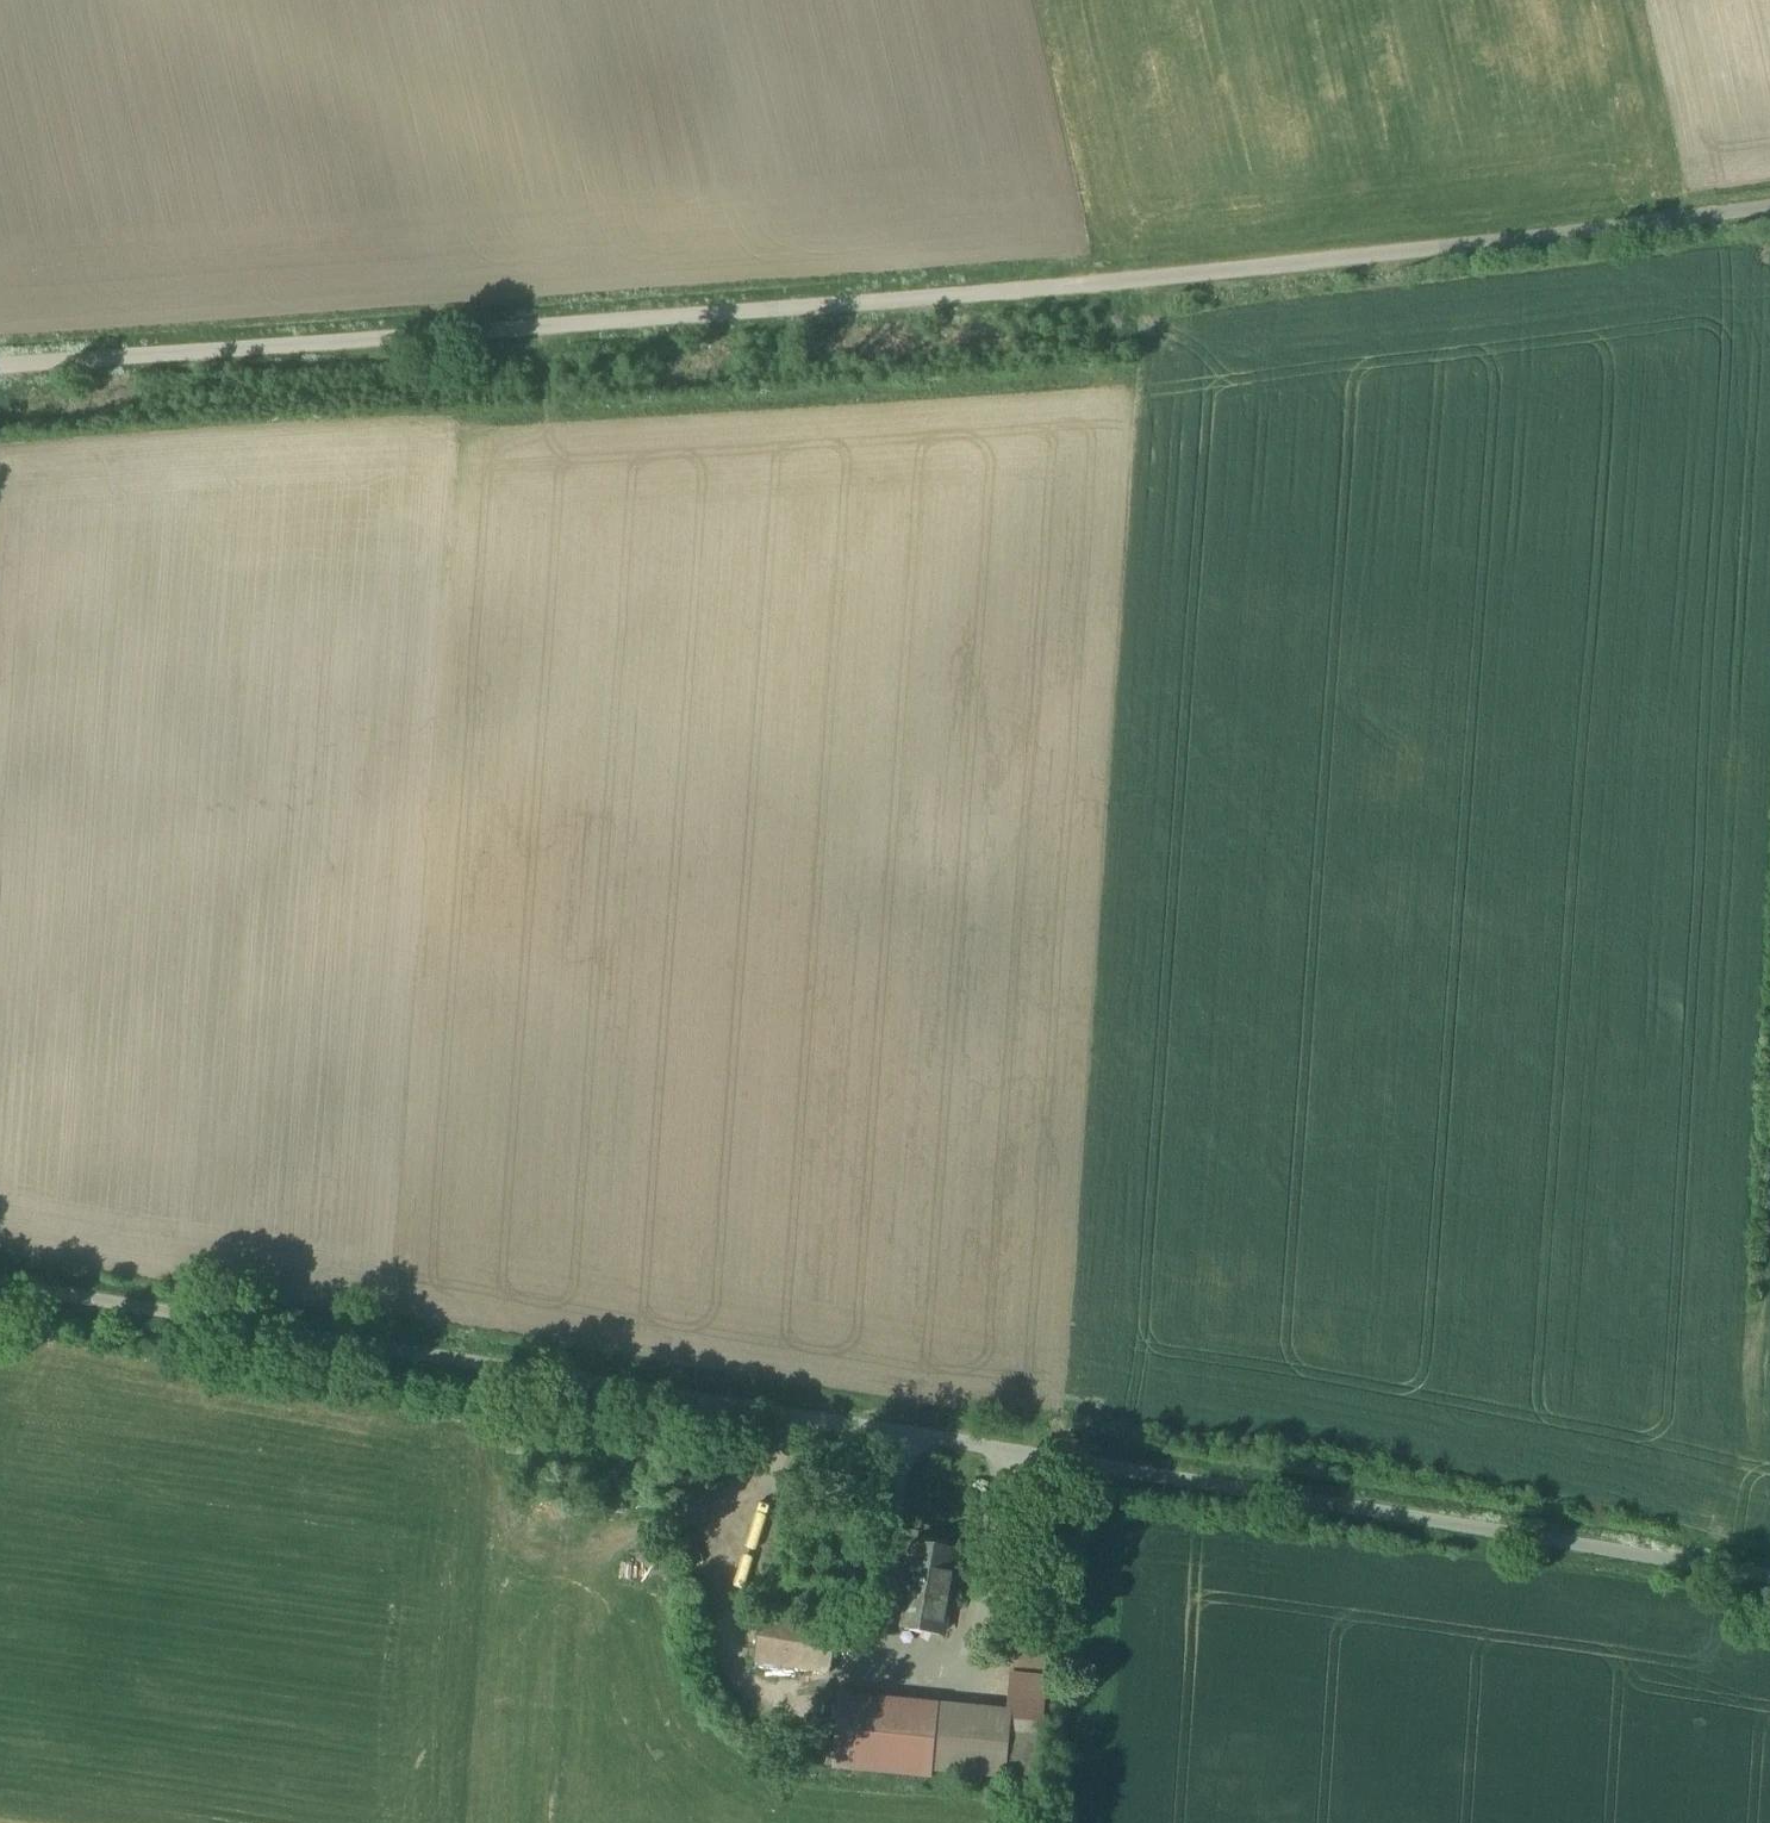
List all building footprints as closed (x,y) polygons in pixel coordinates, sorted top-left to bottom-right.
[(946,1631),(961,1548),(910,1539),(896,1622),(946,1631)] [(837,1630),(759,1615),(751,1657),(828,1671),(837,1630)] [(1037,1637),(1011,1636),(1010,1666),(1036,1667),(1037,1637)] [(831,1710),(824,1780),(927,1789),(928,1770),(1004,1776),(1009,1709),(936,1703),(935,1719),(831,1710)]
